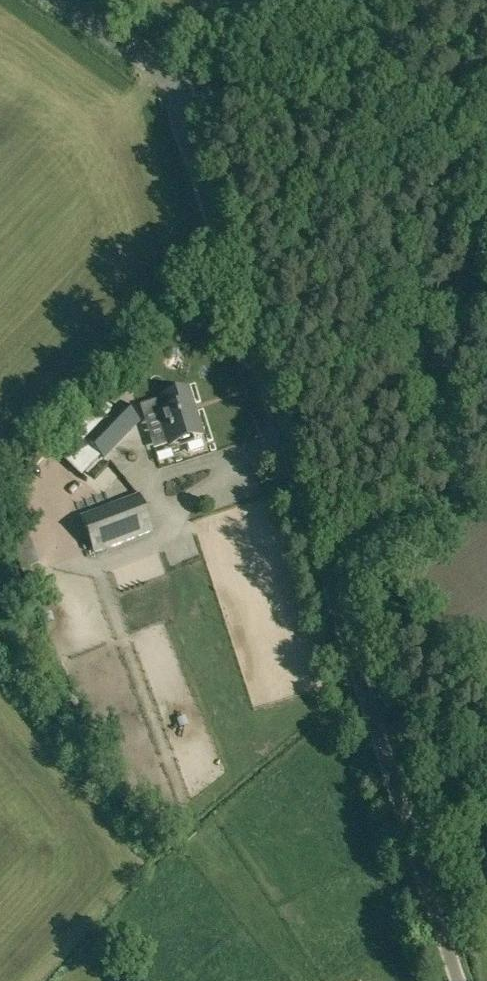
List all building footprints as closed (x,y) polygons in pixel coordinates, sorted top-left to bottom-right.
[(165,411),(159,413),(169,446),(202,436),(188,389),(161,397),(165,411)] [(138,423),(129,414),(120,405),(111,415),(98,404),(56,448),(82,474),(100,455),(104,458),(138,423)] [(153,532),(139,496),(81,518),(95,553),(153,532)] [(473,889),(477,904),(486,902),(486,886),(473,889)]
